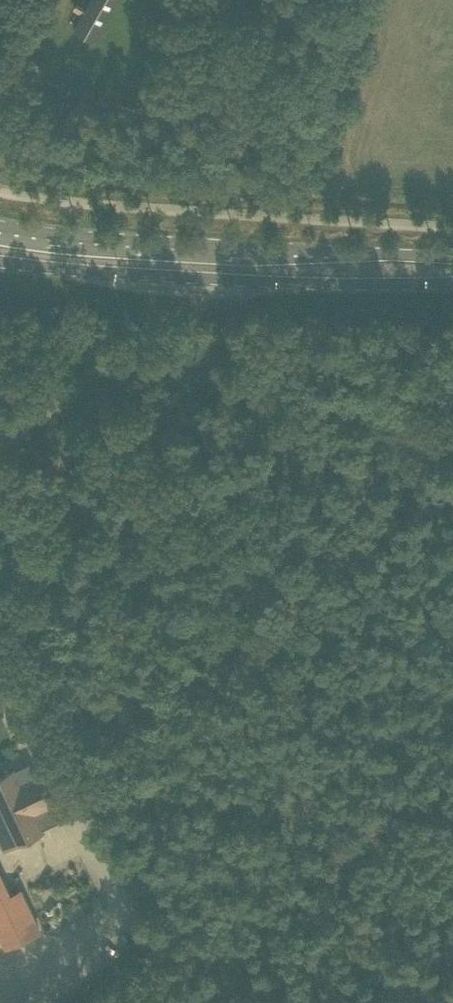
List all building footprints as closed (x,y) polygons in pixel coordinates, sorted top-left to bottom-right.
[(73,30),(95,41),(119,0),(91,0),(73,30)] [(0,831),(0,838),(5,848),(43,830),(42,828),(59,821),(51,804),(53,804),(39,775),(21,783),(14,769),(0,776),(0,809),(8,827),(0,831)] [(7,946),(40,931),(20,890),(9,895),(0,875),(0,931),(7,946)]
